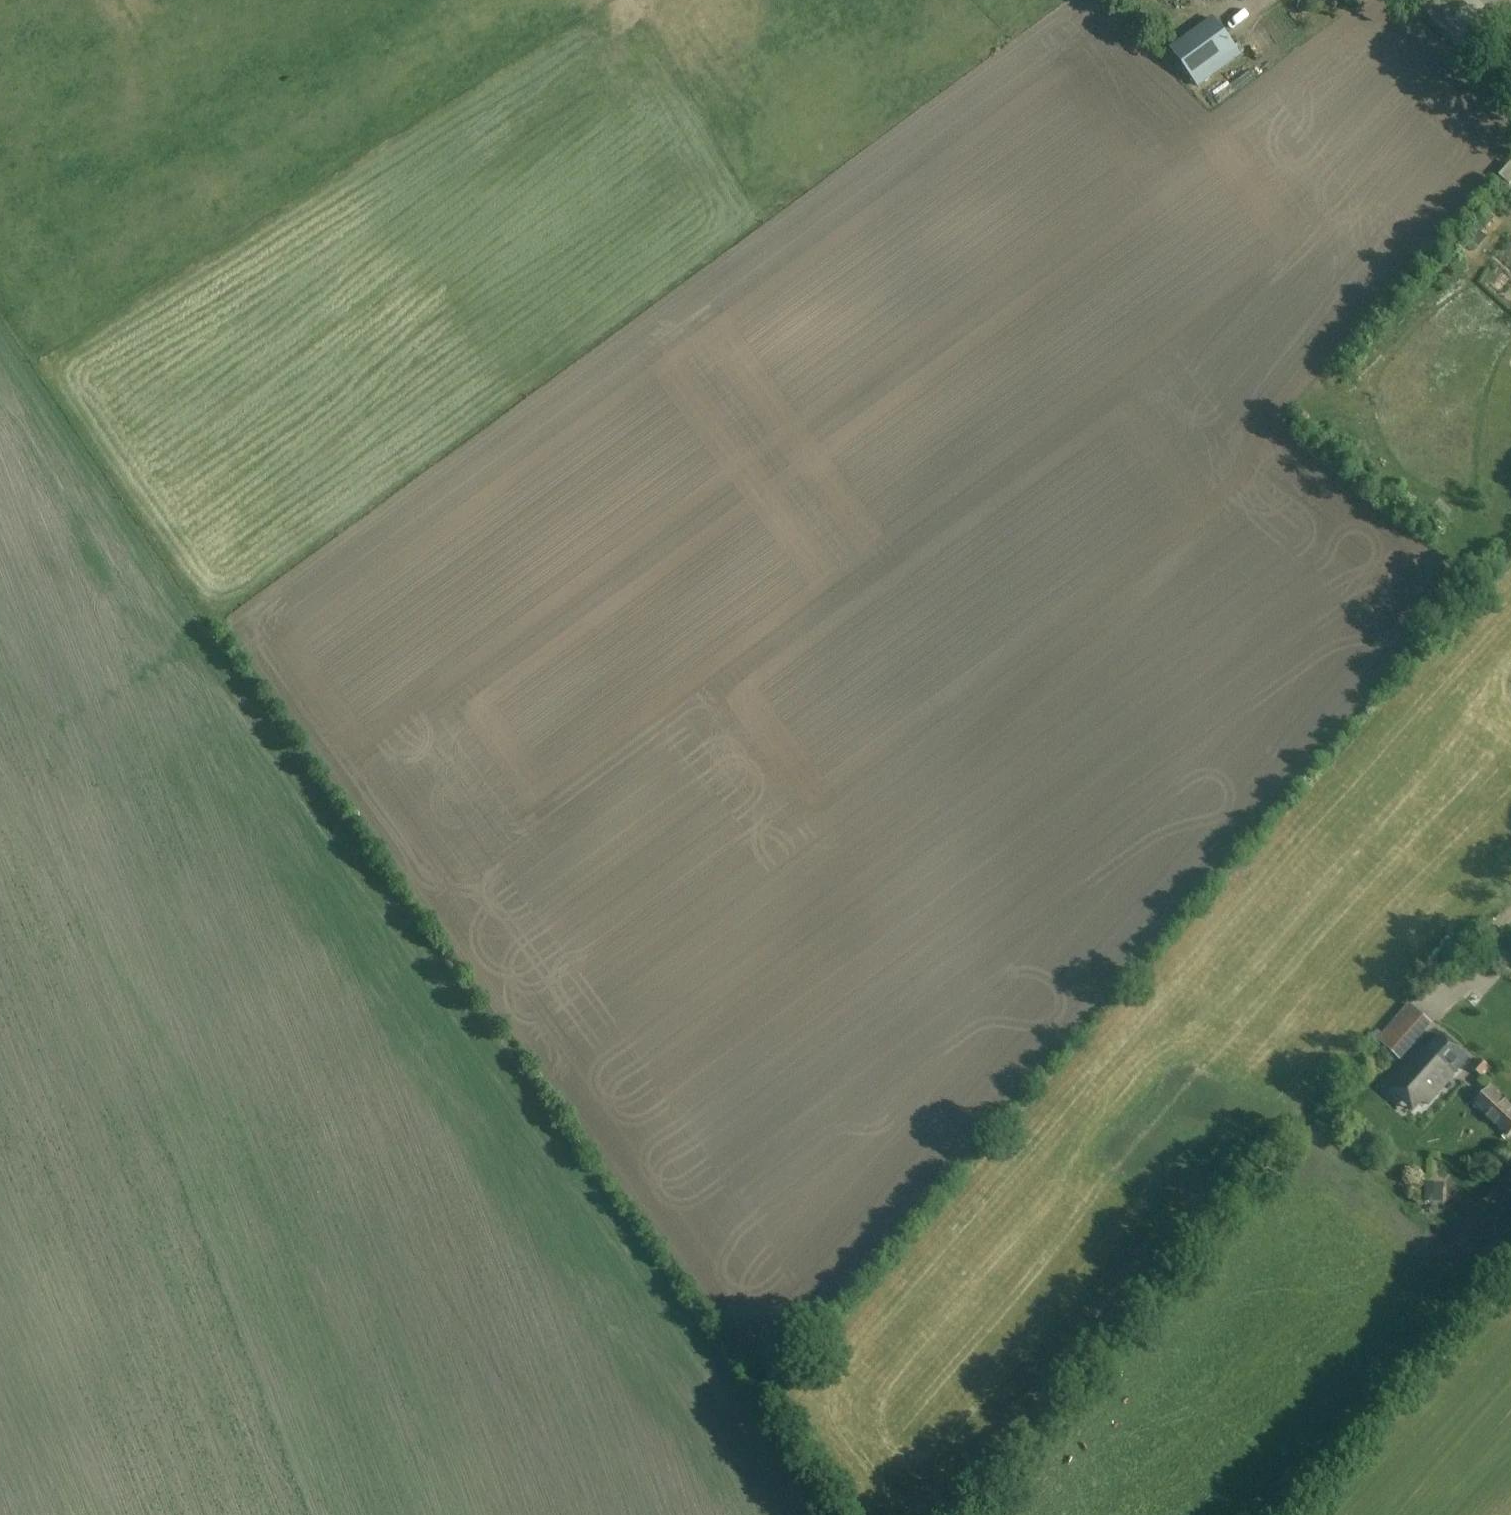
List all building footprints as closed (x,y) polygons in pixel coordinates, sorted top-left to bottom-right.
[(1172,55),(1196,87),(1238,56),(1214,24),(1172,55)] [(1510,183),(1510,164),(1500,176),(1509,184),(1510,183)] [(1401,1061),(1434,1024),(1410,1003),(1377,1040),(1401,1061)] [(1414,1056),(1387,1087),(1403,1101),(1411,1091),(1422,1100),(1448,1071),(1453,1075),(1468,1058),(1441,1035),(1427,1052),(1419,1060),(1414,1056)] [(1485,1054),(1477,1064),(1488,1073),(1496,1063),(1485,1054)] [(1510,1131),(1510,1106),(1490,1086),(1473,1104),(1507,1136),(1510,1131)]
